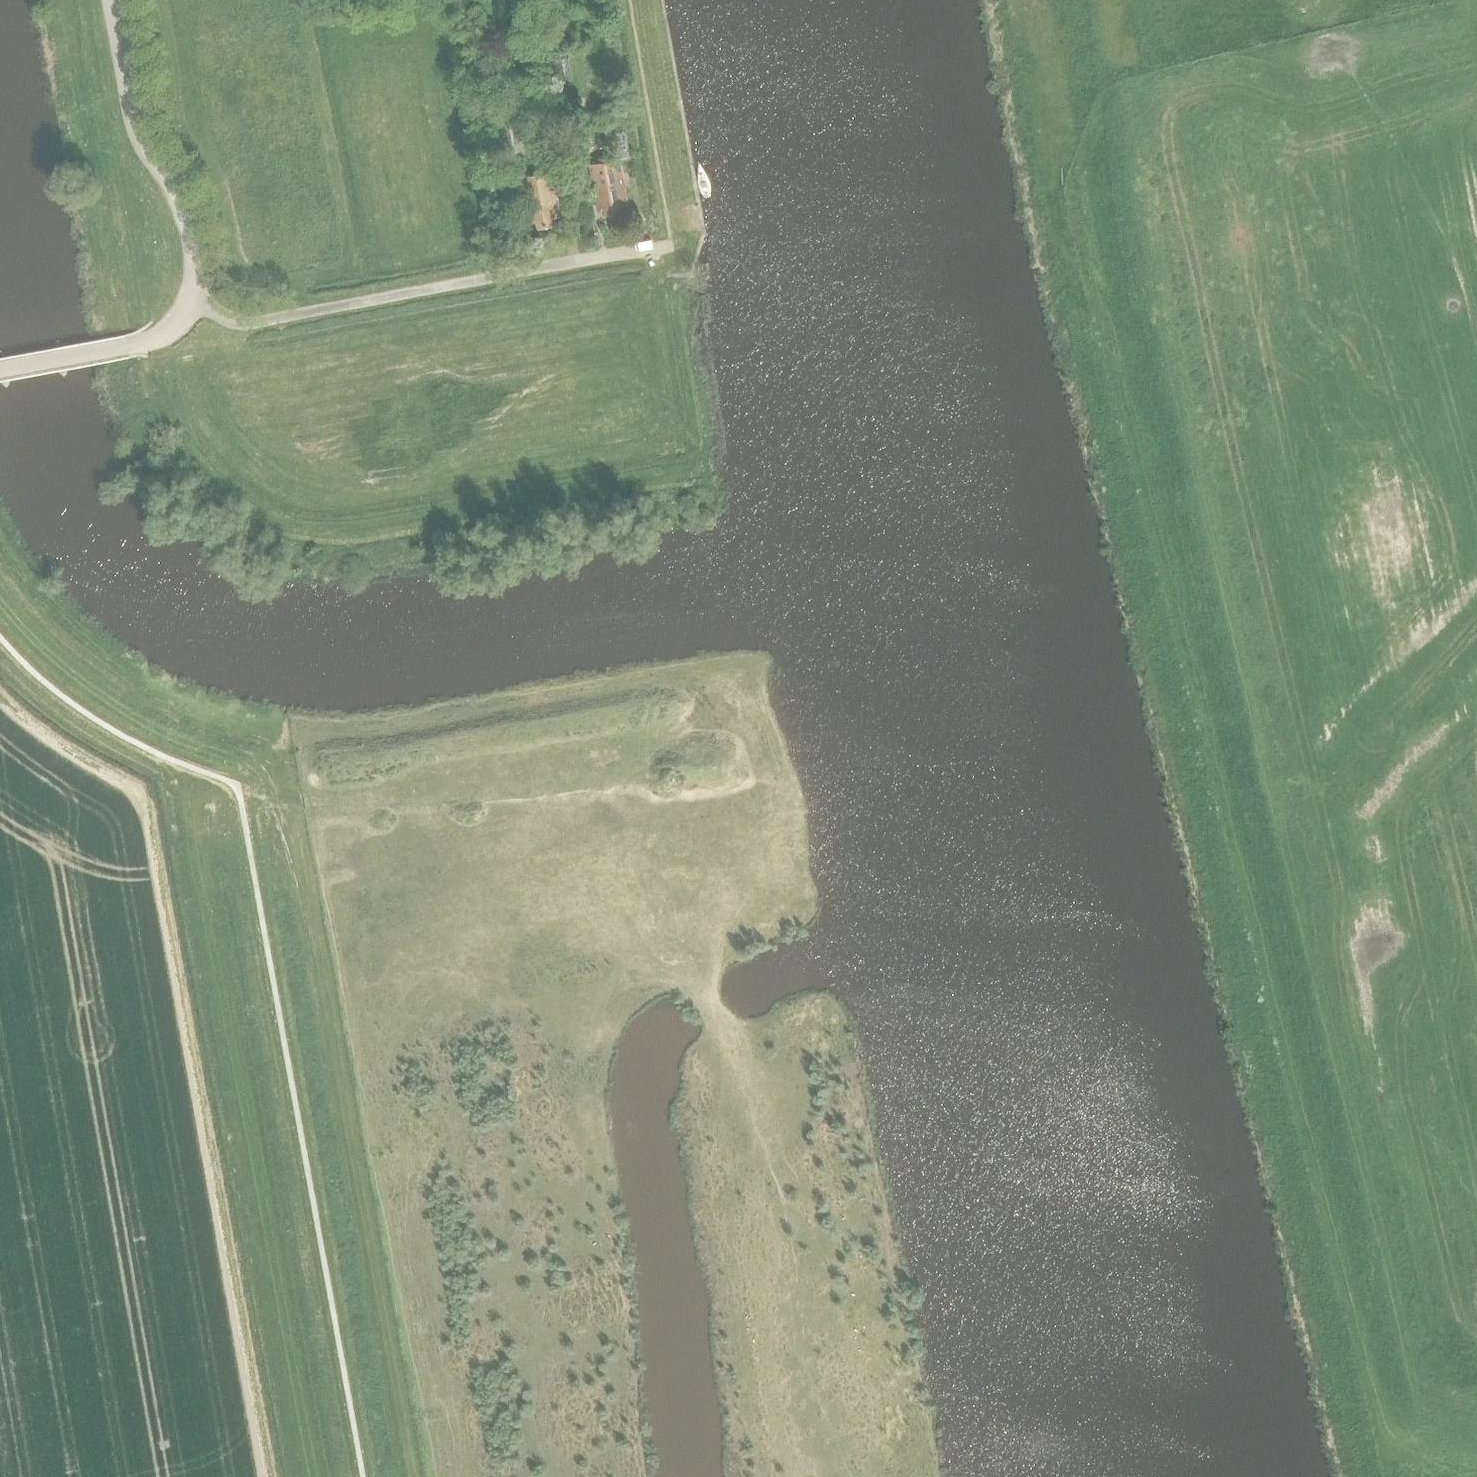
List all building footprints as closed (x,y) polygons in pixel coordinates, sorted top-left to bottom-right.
[(569,58),(557,60),(561,80),(572,78),(569,58)] [(618,158),(631,156),(627,132),(614,135),(618,158)] [(612,160),(588,165),(596,211),(604,210),(605,216),(623,212),(622,206),(628,205),(619,159),(612,160)] [(554,219),(560,218),(552,172),(521,178),(530,223),(536,222),(537,228),(555,225),(554,219)]
